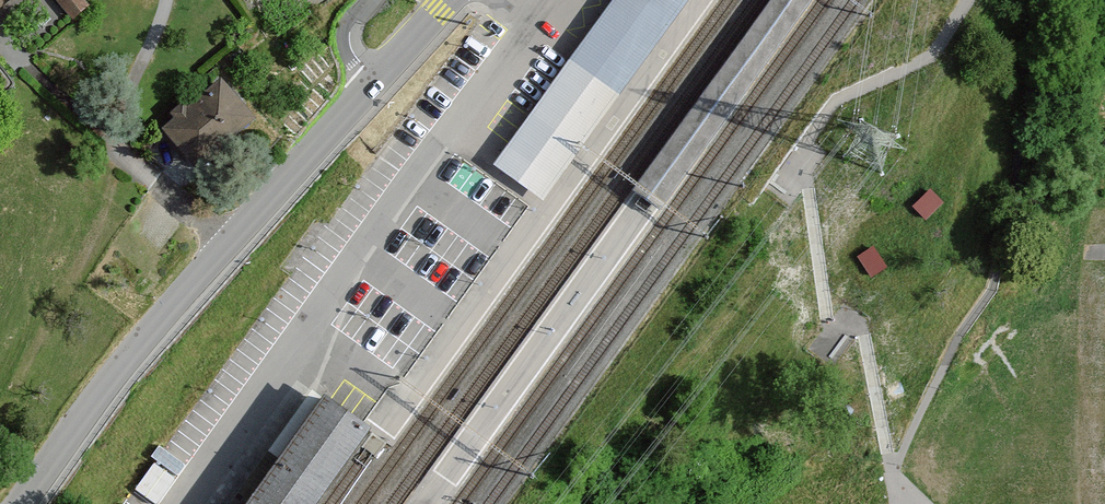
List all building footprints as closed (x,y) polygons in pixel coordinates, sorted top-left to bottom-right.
[(486,165),(535,201),(609,104),(682,0),(609,0),(561,65),(486,165)] [(211,80),(153,133),(190,174),(248,121),(211,80)] [(879,260),(858,246),(845,266),(866,279),(879,260)] [(356,434),(309,402),(235,503),(304,503),(356,434)]
